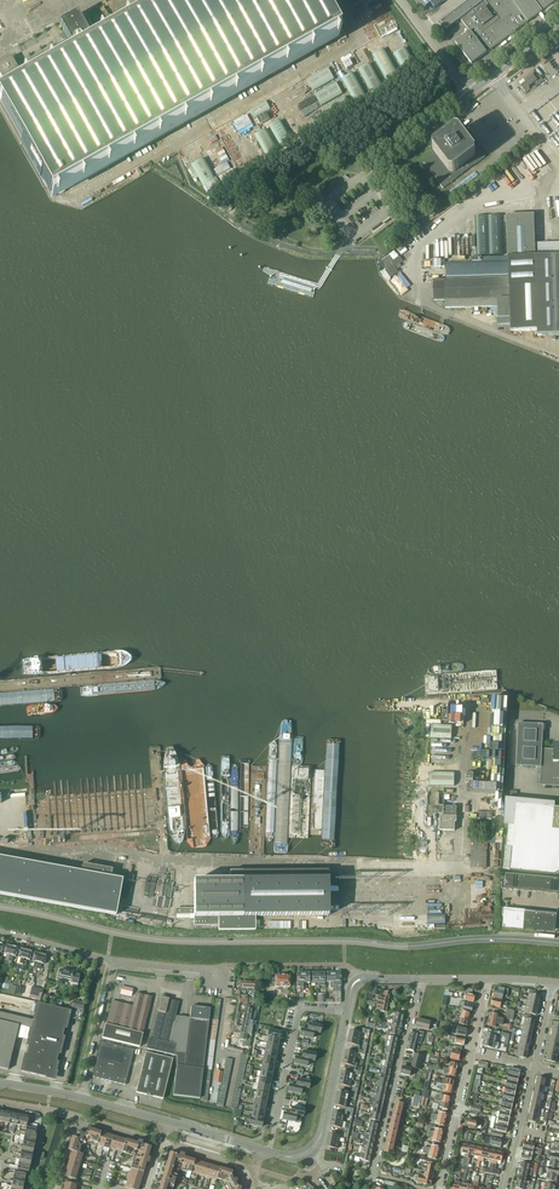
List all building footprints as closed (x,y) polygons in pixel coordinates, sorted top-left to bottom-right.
[(0,93),(0,99),(55,196),(335,38),(314,0),(151,0),(147,2),(151,8),(123,24),(92,41),(0,93)] [(446,0),(428,0),(434,9),(446,0)] [(461,20),(470,32),(455,43),(472,64),(486,53),(486,54),(556,1),(556,0),(487,0),(461,20)] [(470,12),(478,6),(474,0),(470,0),(465,4),(470,12)] [(462,18),(470,12),(465,4),(457,10),(462,18)] [(454,24),(462,18),(457,10),(448,16),(454,24)] [(92,41),(77,14),(60,24),(66,36),(61,39),(62,40),(63,40),(64,41),(65,41),(66,41),(67,40),(68,40),(18,69),(11,57),(0,63),(0,78),(1,78),(0,79),(0,93),(92,41)] [(446,30),(454,24),(448,16),(440,22),(446,30)] [(394,54),(406,75),(418,69),(406,48),(394,54)] [(373,56),(390,87),(402,80),(385,49),(373,56)] [(347,69),(353,66),(350,59),(344,62),(347,69)] [(359,70),(373,96),(385,90),(371,64),(359,70)] [(313,92),(334,80),(328,68),(307,80),(313,92)] [(342,80),(356,106),(368,99),(354,73),(342,80)] [(538,74),(534,77),(532,74),(525,79),(527,82),(521,87),(526,93),(530,90),(528,88),(534,83),(537,87),(540,85),(544,82),(538,74)] [(315,95),(322,106),(343,94),(336,83),(315,95)] [(345,98),(324,110),(330,121),(351,109),(345,98)] [(255,118),(271,109),(266,101),(250,110),(255,118)] [(281,120),(269,127),(282,148),(293,141),(281,120)] [(297,122),(289,127),(296,139),(309,132),(305,124),(300,127),(297,122)] [(443,189),(485,157),(459,122),(440,136),(444,141),(435,148),(434,151),(436,153),(424,163),(443,189)] [(255,135),(267,157),(278,150),(266,129),(255,135)] [(204,187),(217,180),(204,159),(192,166),(204,187)] [(218,175),(231,169),(228,163),(215,169),(218,175)] [(223,184),(236,176),(233,169),(219,177),(223,184)] [(431,218),(443,209),(437,201),(425,210),(427,213),(428,214),(431,218)] [(516,216),(507,216),(508,258),(481,258),(481,257),(472,257),(472,261),(446,262),(446,261),(445,261),(446,281),(433,281),(434,301),(443,301),(443,305),(445,305),(445,309),(498,308),(498,314),(498,326),(505,326),(505,332),(510,331),(510,332),(537,331),(538,336),(558,335),(558,243),(551,244),(551,223),(538,223),(539,244),(535,244),(534,215),(516,216)] [(489,217),(484,217),(481,217),(482,256),(501,256),(500,216),(489,217)] [(416,220),(410,225),(414,230),(420,225),(416,220)] [(394,261),(397,259),(392,253),(383,260),(381,262),(383,265),(387,270),(385,271),(390,278),(398,272),(393,266),(391,263),(394,261)] [(554,743),(554,749),(542,749),(543,725),(519,723),(516,766),(541,767),(540,785),(558,786),(558,744),(554,743)] [(454,786),(454,773),(430,772),(430,785),(454,786)] [(503,870),(510,871),(558,875),(558,808),(554,808),(555,803),(505,798),(504,825),(509,826),(506,848),(505,848),(503,870)] [(438,806),(438,815),(455,815),(455,806),(438,806)] [(120,822),(152,821),(151,807),(53,812),(53,827),(106,825),(106,833),(94,833),(94,839),(120,837),(120,822)] [(439,830),(453,831),(453,823),(455,823),(455,816),(439,816),(439,830)] [(489,838),(470,837),(471,842),(470,868),(486,869),(488,843),(489,838)] [(116,915),(122,880),(111,877),(112,869),(83,864),(81,872),(0,858),(0,895),(116,915)] [(168,886),(172,871),(160,868),(159,872),(163,873),(160,884),(168,886)] [(176,909),(176,915),(176,918),(189,918),(189,915),(194,915),(194,926),(218,926),(218,930),(255,930),(255,917),(328,916),(327,871),(230,872),(230,881),(194,881),(194,909),(176,909)] [(512,890),(513,875),(505,874),(505,889),(512,890)] [(558,894),(558,879),(550,878),(548,893),(558,894)] [(453,893),(453,909),(471,909),(471,904),(470,904),(470,893),(453,893)] [(473,903),(471,913),(492,916),(495,896),(479,894),(478,904),(473,903)] [(159,901),(164,902),(163,906),(169,908),(171,899),(161,896),(159,901)] [(142,918),(166,922),(168,910),(154,907),(153,911),(143,910),(142,918)] [(513,925),(514,909),(504,908),(503,924),(513,925)] [(524,926),(525,910),(514,909),(513,925),(524,926)] [(446,923),(446,910),(420,910),(421,925),(425,925),(426,926),(433,926),(433,923),(446,923)] [(534,927),(536,911),(525,910),(524,926),(534,927)] [(545,928),(546,913),(536,911),(534,927),(545,928)] [(556,929),(557,914),(546,913),(545,928),(556,929)] [(473,925),(495,926),(496,918),(474,917),(474,919),(466,919),(466,926),(473,927),(473,925)] [(8,961),(12,946),(10,946),(10,945),(7,944),(6,945),(4,953),(7,954),(5,960),(8,961)] [(16,957),(18,948),(17,948),(17,947),(14,946),(14,947),(12,946),(8,961),(11,962),(13,956),(16,957)] [(22,965),(26,950),(24,950),(24,949),(21,948),(21,949),(20,948),(18,957),(21,958),(19,964),(22,965)] [(30,960),(32,952),(31,951),(32,951),(28,950),(26,950),(22,965),(25,966),(27,960),(30,960)] [(39,952),(35,951),(35,952),(34,952),(32,961),(35,962),(33,968),(36,969),(40,954),(38,953),(39,952)] [(46,954),(42,953),(42,954),(40,954),(36,969),(39,969),(41,963),(44,964),(46,955),(46,954)] [(71,983),(74,973),(64,971),(64,970),(60,969),(60,970),(58,977),(69,979),(69,982),(71,982),(70,983),(71,983)] [(77,985),(80,974),(74,973),(71,983),(77,985)] [(284,975),(281,975),(275,975),(275,986),(266,986),(265,994),(281,995),(281,987),(289,987),(290,975),(284,975)] [(40,998),(42,990),(32,987),(29,995),(40,998)] [(130,1000),(133,989),(122,987),(119,998),(130,1000)] [(507,997),(509,990),(496,987),(493,998),(502,1000),(503,996),(507,997)] [(379,997),(378,1003),(382,1003),(389,1004),(390,999),(391,992),(386,991),(385,998),(383,998),(379,997)] [(139,1047),(151,997),(136,993),(133,1006),(111,1001),(106,1025),(105,1024),(102,1038),(139,1047)] [(458,996),(457,999),(464,1000),(473,1002),(474,1000),(475,999),(475,998),(475,997),(475,996),(462,993),(461,993),(459,993),(458,996)] [(539,1002),(540,996),(529,993),(528,1000),(539,1002)] [(168,1042),(174,1016),(178,1002),(170,1000),(169,1000),(168,1000),(169,999),(161,997),(158,1012),(152,1039),(149,1038),(146,1049),(174,1055),(176,1044),(168,1042)] [(506,1006),(507,1002),(493,999),(491,1005),(500,1007),(501,1005),(506,1006)] [(82,1013),(85,1003),(72,1000),(70,1010),(82,1013)] [(537,1009),(539,1002),(528,1000),(526,1006),(537,1009)] [(19,1025),(30,1028),(26,1046),(28,1046),(26,1054),(24,1054),(20,1071),(50,1078),(52,1078),(53,1078),(54,1078),(54,1077),(54,1076),(55,1075),(59,1062),(57,1061),(58,1054),(61,1054),(65,1037),(63,1036),(65,1028),(67,1029),(69,1019),(71,1011),(36,1003),(32,1020),(0,1013),(0,1068),(8,1070),(19,1025)] [(377,1005),(377,1008),(381,1008),(380,1011),(388,1013),(389,1010),(388,1009),(388,1007),(389,1004),(382,1003),(378,1003),(377,1005)] [(472,1008),(473,1005),(462,1003),(461,1009),(471,1012),(471,1011),(473,1011),(473,1009),(472,1008)] [(255,1016),(257,1008),(257,1005),(253,1004),(252,1006),(246,1004),(244,1013),(255,1016)] [(203,1069),(210,1009),(191,1006),(189,1018),(184,1066),(203,1069)] [(536,1015),(537,1009),(526,1006),(525,1013),(536,1015)] [(470,1016),(471,1014),(470,1014),(470,1013),(462,1011),(461,1014),(455,1013),(454,1016),(468,1019),(469,1016),(470,1016)] [(254,1020),(255,1016),(244,1013),(243,1020),(252,1022),(252,1020),(254,1020)] [(498,1018),(499,1015),(491,1013),(490,1014),(489,1014),(489,1015),(490,1016),(489,1019),(503,1022),(504,1019),(498,1018)] [(184,1066),(189,1018),(174,1016),(168,1042),(176,1044),(174,1055),(176,1056),(177,1065),(173,1095),(199,1098),(203,1069),(184,1066)] [(468,1023),(468,1019),(454,1016),(454,1019),(460,1020),(459,1024),(467,1026),(467,1025),(468,1025),(469,1023),(468,1023)] [(401,1028),(402,1021),(391,1018),(390,1020),(393,1021),(392,1024),(388,1023),(387,1025),(401,1028)] [(429,1030),(431,1022),(417,1018),(415,1026),(429,1030)] [(533,1027),(535,1020),(525,1018),(524,1024),(533,1027)] [(211,1070),(215,1040),(218,1020),(211,1019),(208,1039),(205,1069),(211,1070)] [(502,1025),(503,1022),(489,1019),(488,1022),(487,1022),(487,1024),(488,1025),(496,1027),(496,1024),(502,1025)] [(243,1020),(242,1026),(253,1028),(254,1025),(252,1025),(252,1022),(243,1020)] [(320,1033),(321,1026),(308,1023),(307,1030),(313,1032),(320,1033)] [(532,1033),(533,1027),(524,1024),(522,1031),(532,1033)] [(399,1036),(401,1028),(387,1025),(387,1026),(392,1027),(391,1031),(388,1030),(387,1033),(390,1034),(399,1036)] [(242,1026),(240,1033),(252,1035),(253,1029),(253,1028),(242,1026)] [(465,1037),(467,1029),(454,1026),(452,1034),(465,1037)] [(356,1031),(350,1030),(349,1037),(360,1039),(362,1033),(364,1033),(365,1029),(357,1027),(356,1031)] [(312,1039),(313,1032),(307,1030),(301,1029),(299,1036),(312,1039)] [(280,1039),(281,1032),(269,1030),(267,1036),(280,1039)] [(531,1039),(532,1033),(522,1031),(521,1037),(531,1039)] [(240,1033),(239,1040),(243,1040),(242,1045),(249,1046),(251,1037),(252,1035),(240,1033)] [(416,1043),(418,1034),(412,1033),(409,1041),(416,1043)] [(495,1042),(497,1035),(485,1033),(483,1039),(495,1042)] [(552,1035),(550,1041),(558,1043),(558,1037),(552,1035)] [(278,1045),(279,1039),(280,1039),(267,1036),(267,1037),(268,1037),(266,1043),(278,1045)] [(395,1049),(398,1038),(389,1036),(389,1040),(387,1039),(386,1043),(388,1043),(387,1047),(395,1049)] [(455,1044),(461,1045),(463,1046),(465,1039),(450,1036),(449,1039),(453,1040),(452,1043),(455,1044)] [(359,1045),(360,1039),(349,1037),(348,1043),(354,1044),(353,1048),(359,1049),(360,1046),(359,1045)] [(529,1046),(531,1039),(521,1037),(519,1044),(529,1046)] [(494,1049),(495,1042),(483,1039),(482,1046),(494,1049)] [(414,1051),(416,1043),(409,1041),(407,1050),(414,1051)] [(558,1047),(558,1043),(550,1041),(549,1048),(558,1050),(558,1047)] [(125,1085),(134,1050),(101,1042),(92,1077),(106,1080),(112,1082),(125,1085)] [(276,1052),(278,1045),(266,1043),(265,1049),(276,1052)] [(528,1052),(529,1046),(519,1044),(518,1050),(528,1052)] [(443,1053),(442,1058),(459,1061),(460,1060),(461,1058),(460,1057),(461,1052),(461,1048),(460,1048),(454,1047),(453,1047),(450,1046),(449,1049),(448,1054),(443,1053)] [(395,1049),(387,1047),(386,1052),(385,1052),(384,1053),(394,1056),(395,1049)] [(356,1060),(357,1053),(358,1053),(359,1049),(353,1048),(352,1052),(346,1051),(345,1057),(356,1060)] [(557,1056),(558,1050),(549,1048),(547,1054),(557,1056)] [(275,1058),(276,1052),(265,1049),(264,1056),(275,1058)] [(526,1059),(528,1052),(518,1050),(517,1056),(526,1059)] [(314,1061),(316,1054),(303,1051),(301,1058),(308,1060),(314,1061)] [(172,1059),(145,1052),(136,1092),(146,1095),(152,1097),(152,1096),(163,1099),(171,1063),(172,1059)] [(394,1056),(384,1053),(384,1055),(385,1055),(384,1059),(383,1058),(383,1060),(393,1062),(394,1056)] [(422,1063),(424,1056),(415,1054),(413,1061),(422,1063)] [(556,1063),(557,1056),(547,1054),(546,1061),(556,1063)] [(274,1065),(275,1058),(264,1056),(262,1062),(274,1065)] [(306,1067),(308,1060),(301,1058),(295,1057),(293,1064),(306,1067)] [(357,1066),(358,1060),(356,1060),(345,1057),(343,1064),(349,1065),(349,1069),(356,1070),(357,1066)] [(393,1062),(383,1060),(383,1061),(384,1062),(383,1065),(382,1065),(381,1066),(391,1068),(393,1062)] [(420,1070),(422,1063),(413,1061),(411,1067),(420,1070)] [(458,1067),(459,1066),(458,1065),(458,1064),(450,1062),(449,1066),(443,1064),(442,1067),(457,1071),(457,1068),(458,1067)] [(272,1073),(273,1067),(262,1064),(261,1071),(272,1073)] [(391,1068),(381,1066),(381,1068),(382,1068),(382,1072),(380,1071),(380,1073),(390,1075),(391,1068)] [(410,1076),(412,1069),(402,1067),(401,1074),(410,1076)] [(456,1073),(457,1071),(442,1067),(442,1070),(444,1071),(443,1074),(455,1077),(456,1076),(457,1074),(456,1073)] [(519,1077),(521,1071),(510,1068),(509,1075),(519,1077)] [(348,1072),(342,1071),(341,1078),(352,1080),(353,1074),(355,1074),(356,1070),(349,1069),(348,1072)] [(271,1080),(272,1073),(261,1071),(259,1077),(271,1080)] [(390,1075),(380,1073),(380,1075),(381,1075),(380,1078),(379,1078),(378,1080),(388,1082),(390,1075)] [(518,1084),(519,1077),(509,1075),(507,1081),(518,1084)] [(269,1086),(271,1080),(259,1077),(258,1084),(269,1086)] [(544,1086),(546,1079),(538,1077),(536,1085),(544,1086)] [(352,1080),(341,1078),(339,1085),(350,1087),(352,1080)] [(308,1089),(310,1082),(297,1079),(295,1086),(302,1087),(302,1088),(308,1089)] [(435,1079),(434,1083),(439,1084),(453,1087),(454,1084),(455,1084),(455,1082),(454,1082),(455,1081),(446,1079),(446,1082),(440,1081),(440,1080),(435,1079)] [(388,1082),(378,1080),(378,1081),(379,1082),(379,1085),(377,1085),(377,1086),(387,1088),(388,1082)] [(516,1090),(518,1084),(507,1081),(506,1087),(516,1090)] [(268,1093),(269,1086),(258,1084),(257,1090),(268,1093)] [(300,1094),(302,1088),(302,1087),(295,1086),(289,1084),(288,1092),(300,1094)] [(452,1090),(453,1087),(439,1084),(438,1087),(444,1088),(443,1092),(452,1094),(452,1093),(453,1093),(453,1091),(452,1090)] [(543,1094),(544,1086),(536,1085),(534,1092),(543,1094)] [(387,1088),(377,1086),(377,1088),(378,1088),(377,1091),(376,1091),(376,1093),(385,1095),(387,1088)] [(515,1096),(516,1090),(506,1087),(504,1093),(515,1096)] [(266,1101),(267,1095),(256,1092),(255,1099),(266,1101)] [(349,1094),(338,1092),(336,1098),(347,1101),(349,1094)] [(541,1101),(543,1094),(534,1092),(533,1099),(541,1101)] [(385,1095),(376,1093),(375,1094),(377,1095),(376,1098),(374,1098),(374,1099),(384,1101),(385,1095)] [(513,1102),(515,1096),(504,1093),(503,1099),(513,1102)] [(419,1104),(421,1096),(414,1095),(412,1106),(419,1108),(420,1104),(419,1104)] [(451,1097),(441,1095),(440,1095),(439,1098),(436,1097),(435,1100),(449,1103),(450,1101),(451,1100),(451,1099),(451,1098),(451,1097)] [(347,1101),(336,1098),(335,1105),(341,1106),(340,1110),(347,1111),(348,1107),(346,1107),(347,1101)] [(265,1108),(266,1101),(255,1099),(253,1105),(265,1108)] [(384,1101),(374,1099),(374,1101),(375,1101),(374,1105),(373,1104),(373,1106),(382,1108),(384,1101)] [(512,1108),(513,1102),(503,1099),(501,1106),(512,1108)] [(539,1108),(541,1101),(533,1099),(531,1106),(539,1108)] [(449,1106),(449,1103),(435,1100),(434,1103),(438,1104),(438,1108),(448,1110),(448,1109),(449,1109),(449,1107),(449,1106)] [(396,1102),(394,1109),(402,1111),(406,1112),(408,1105),(396,1102)] [(263,1114),(265,1108),(253,1105),(252,1112),(263,1114)] [(382,1108),(373,1106),(372,1107),(374,1108),(373,1111),(372,1111),(371,1112),(381,1115),(382,1108)] [(510,1115),(512,1108),(501,1106),(500,1112),(510,1115)] [(538,1116),(539,1108),(531,1106),(530,1114),(538,1116)] [(302,1117),(304,1110),(291,1107),(290,1114),(296,1115),(296,1116),(302,1117)] [(400,1118),(402,1111),(394,1109),(393,1116),(400,1118)] [(339,1114),(333,1112),(332,1119),(343,1121),(344,1115),(347,1116),(347,1111),(340,1110),(339,1114)] [(10,1113),(4,1111),(2,1122),(1,1121),(0,1124),(0,1126),(2,1126),(3,1122),(8,1123),(10,1113)] [(262,1120),(263,1114),(252,1112),(251,1118),(250,1118),(263,1121),(263,1120),(262,1120)] [(295,1122),(296,1116),(296,1115),(290,1114),(283,1112),(282,1120),(295,1122)] [(381,1115),(371,1112),(371,1114),(372,1114),(371,1118),(369,1117),(369,1120),(371,1120),(379,1121),(381,1115)] [(447,1117),(447,1115),(447,1114),(439,1112),(438,1116),(432,1114),(431,1117),(446,1120),(446,1118),(447,1117)] [(509,1121),(510,1115),(500,1112),(499,1118),(509,1121)] [(14,1124),(16,1114),(10,1113),(8,1123),(13,1124),(14,1124)] [(20,1126),(22,1115),(16,1114),(14,1124),(13,1124),(12,1128),(14,1129),(15,1124),(20,1126)] [(536,1123),(538,1116),(530,1114),(528,1121),(536,1123)] [(27,1121),(28,1117),(22,1115),(20,1126),(26,1127),(27,1121)] [(399,1125),(400,1118),(393,1116),(391,1123),(399,1125)] [(445,1123),(446,1120),(431,1117),(430,1120),(437,1121),(436,1125),(444,1127),(444,1126),(445,1126),(446,1124),(445,1123)] [(508,1127),(509,1121),(499,1118),(496,1117),(494,1124),(497,1124),(508,1127)] [(261,1127),(263,1121),(250,1118),(249,1125),(261,1127)] [(343,1121),(332,1119),(331,1126),(342,1128),(343,1121)] [(476,1129),(477,1125),(481,1125),(482,1121),(478,1120),(477,1122),(469,1120),(467,1127),(470,1127),(470,1130),(474,1131),(475,1128),(476,1129)] [(378,1124),(370,1122),(370,1124),(368,1124),(368,1127),(369,1127),(369,1129),(377,1131),(378,1124)] [(397,1132),(399,1125),(391,1123),(389,1130),(397,1132)] [(494,1124),(493,1130),(494,1130),(506,1133),(508,1127),(497,1124),(494,1124)] [(35,1135),(36,1129),(32,1128),(26,1127),(25,1133),(35,1135)] [(97,1143),(101,1132),(88,1128),(87,1132),(83,1134),(80,1130),(77,1131),(80,1136),(76,1138),(72,1137),(68,1150),(72,1151),(79,1153),(80,1149),(94,1142),(97,1143)] [(443,1134),(444,1132),(443,1131),(435,1129),(434,1132),(428,1131),(427,1134),(442,1137),(442,1134),(443,1134)] [(395,1139),(397,1132),(389,1130),(388,1137),(395,1139)] [(29,1172),(34,1148),(36,1135),(35,1135),(25,1133),(21,1132),(20,1135),(24,1135),(23,1143),(18,1142),(17,1147),(22,1147),(20,1155),(15,1154),(14,1159),(19,1160),(17,1167),(9,1165),(8,1168),(29,1172)] [(107,1133),(103,1132),(103,1133),(101,1132),(97,1143),(97,1145),(103,1147),(107,1133)] [(111,1134),(107,1133),(103,1147),(109,1148),(113,1136),(111,1135),(111,1134)] [(340,1135),(329,1133),(328,1140),(339,1142),(340,1135)] [(374,1143),(375,1137),(367,1135),(365,1134),(363,1140),(364,1141),(366,1141),(374,1143)] [(441,1139),(442,1137),(427,1134),(427,1137),(433,1138),(432,1141),(440,1143),(441,1143),(441,1142),(442,1140),(441,1139)] [(120,1137),(116,1136),(115,1136),(113,1136),(109,1148),(116,1150),(120,1137)] [(483,1143),(487,1144),(500,1147),(502,1140),(484,1136),(483,1143)] [(124,1138),(120,1137),(116,1150),(122,1152),(126,1140),(124,1139),(124,1138)] [(394,1146),(395,1139),(388,1137),(386,1144),(394,1146)] [(137,1143),(129,1140),(126,1140),(122,1152),(134,1156),(138,1143),(143,1145),(144,1142),(138,1140),(137,1143)] [(339,1142),(328,1140),(326,1146),(337,1149),(339,1142)] [(374,1143),(366,1141),(364,1141),(363,1145),(365,1146),(365,1147),(372,1149),(374,1143)] [(524,1143),(523,1147),(533,1150),(534,1150),(539,1151),(541,1152),(542,1149),(539,1148),(534,1147),(534,1145),(533,1145),(533,1143),(530,1142),(529,1144),(524,1143)] [(151,1147),(143,1145),(138,1143),(134,1156),(131,1168),(143,1172),(146,1162),(149,1163),(150,1157),(148,1156),(151,1147)] [(392,1154),(394,1146),(386,1144),(384,1152),(392,1154)] [(466,1163),(470,1145),(463,1144),(461,1153),(465,1154),(463,1163),(466,1163)] [(440,1150),(440,1148),(439,1148),(440,1147),(431,1145),(431,1148),(424,1147),(424,1150),(438,1154),(439,1151),(440,1150)] [(475,1156),(477,1147),(470,1145),(466,1163),(469,1164),(471,1155),(475,1156)] [(479,1167),(483,1148),(477,1147),(475,1156),(479,1157),(477,1166),(479,1167)] [(522,1153),(521,1158),(531,1161),(532,1155),(533,1153),(538,1154),(541,1154),(541,1152),(539,1151),(534,1150),(533,1150),(523,1147),(522,1153)] [(483,1148),(480,1161),(483,1162),(484,1158),(488,1159),(490,1150),(483,1148)] [(437,1156),(438,1154),(424,1150),(423,1153),(429,1154),(428,1158),(436,1160),(437,1159),(438,1159),(438,1157),(437,1156)] [(492,1171),(497,1151),(490,1150),(488,1159),(492,1160),(490,1170),(492,1171)] [(83,1159),(84,1154),(79,1153),(72,1151),(70,1155),(69,1157),(84,1161),(85,1159),(83,1159)] [(495,1170),(497,1161),(501,1162),(503,1152),(497,1151),(492,1171),(492,1174),(498,1175),(499,1170),(495,1170)] [(191,1173),(195,1160),(184,1157),(185,1154),(179,1152),(178,1155),(170,1153),(167,1162),(164,1161),(163,1167),(165,1168),(162,1178),(175,1182),(178,1169),(191,1173)] [(371,1155),(361,1153),(360,1158),(362,1158),(362,1160),(370,1162),(371,1155)] [(552,1154),(550,1161),(558,1163),(558,1156),(552,1154)] [(83,1164),(84,1161),(69,1157),(68,1159),(69,1159),(68,1163),(81,1167),(82,1163),(83,1164)] [(201,1161),(197,1160),(197,1161),(195,1160),(191,1173),(197,1175),(201,1161)] [(426,1168),(426,1171),(434,1173),(435,1169),(434,1169),(435,1167),(436,1163),(421,1160),(420,1166),(426,1168)] [(205,1163),(201,1161),(197,1175),(203,1177),(207,1164),(205,1163)] [(550,1161),(549,1167),(558,1169),(558,1163),(550,1161)] [(529,1168),(530,1164),(521,1162),(520,1169),(528,1171),(532,1172),(533,1169),(529,1168)] [(79,1171),(81,1167),(68,1163),(67,1168),(66,1167),(65,1169),(80,1174),(81,1172),(79,1171)] [(214,1165),(209,1164),(207,1164),(203,1177),(210,1178),(214,1165)] [(218,1166),(214,1165),(210,1178),(216,1180),(217,1179),(216,1179),(220,1168),(218,1167),(218,1166)] [(558,1170),(558,1169),(549,1167),(548,1174),(558,1176),(558,1170)] [(143,1172),(131,1168),(129,1172),(128,1172),(127,1174),(142,1179),(143,1177),(142,1177),(143,1172)] [(228,1170),(220,1168),(216,1179),(217,1179),(220,1180),(225,1188),(241,1188),(238,1186),(235,1182),(239,1180),(238,1177),(234,1179),(232,1175),(233,1172),(228,1170)] [(79,1176),(80,1174),(65,1169),(65,1172),(64,1176),(77,1180),(78,1176),(79,1176)] [(462,1179),(464,1173),(464,1170),(461,1169),(458,1182),(455,1182),(453,1188),(460,1188),(462,1179)] [(531,1175),(532,1172),(528,1171),(520,1169),(518,1175),(527,1177),(527,1174),(531,1175)] [(25,1181),(26,1174),(10,1171),(10,1173),(14,1174),(12,1181),(8,1180),(7,1182),(7,1185),(11,1186),(11,1188),(23,1188),(25,1181)] [(142,1179),(127,1174),(127,1177),(128,1177),(127,1181),(140,1185),(141,1181),(142,1181),(142,1179)] [(556,1182),(558,1176),(548,1174),(546,1180),(556,1182)] [(432,1183),(432,1182),(432,1181),(432,1179),(418,1176),(414,1175),(414,1178),(415,1179),(415,1182),(418,1182),(418,1183),(422,1184),(427,1185),(428,1185),(430,1186),(431,1185),(431,1186),(431,1184),(432,1183)] [(477,1176),(474,1175),(472,1185),(468,1185),(467,1188),(474,1188),(477,1176)] [(526,1181),(527,1177),(518,1175),(517,1181),(525,1183),(525,1184),(529,1185),(530,1182),(526,1181)] [(162,1178),(159,1187),(157,1186),(156,1188),(173,1188),(175,1182),(162,1178)] [(468,1185),(464,1184),(465,1180),(462,1179),(460,1188),(467,1188),(468,1185)]
